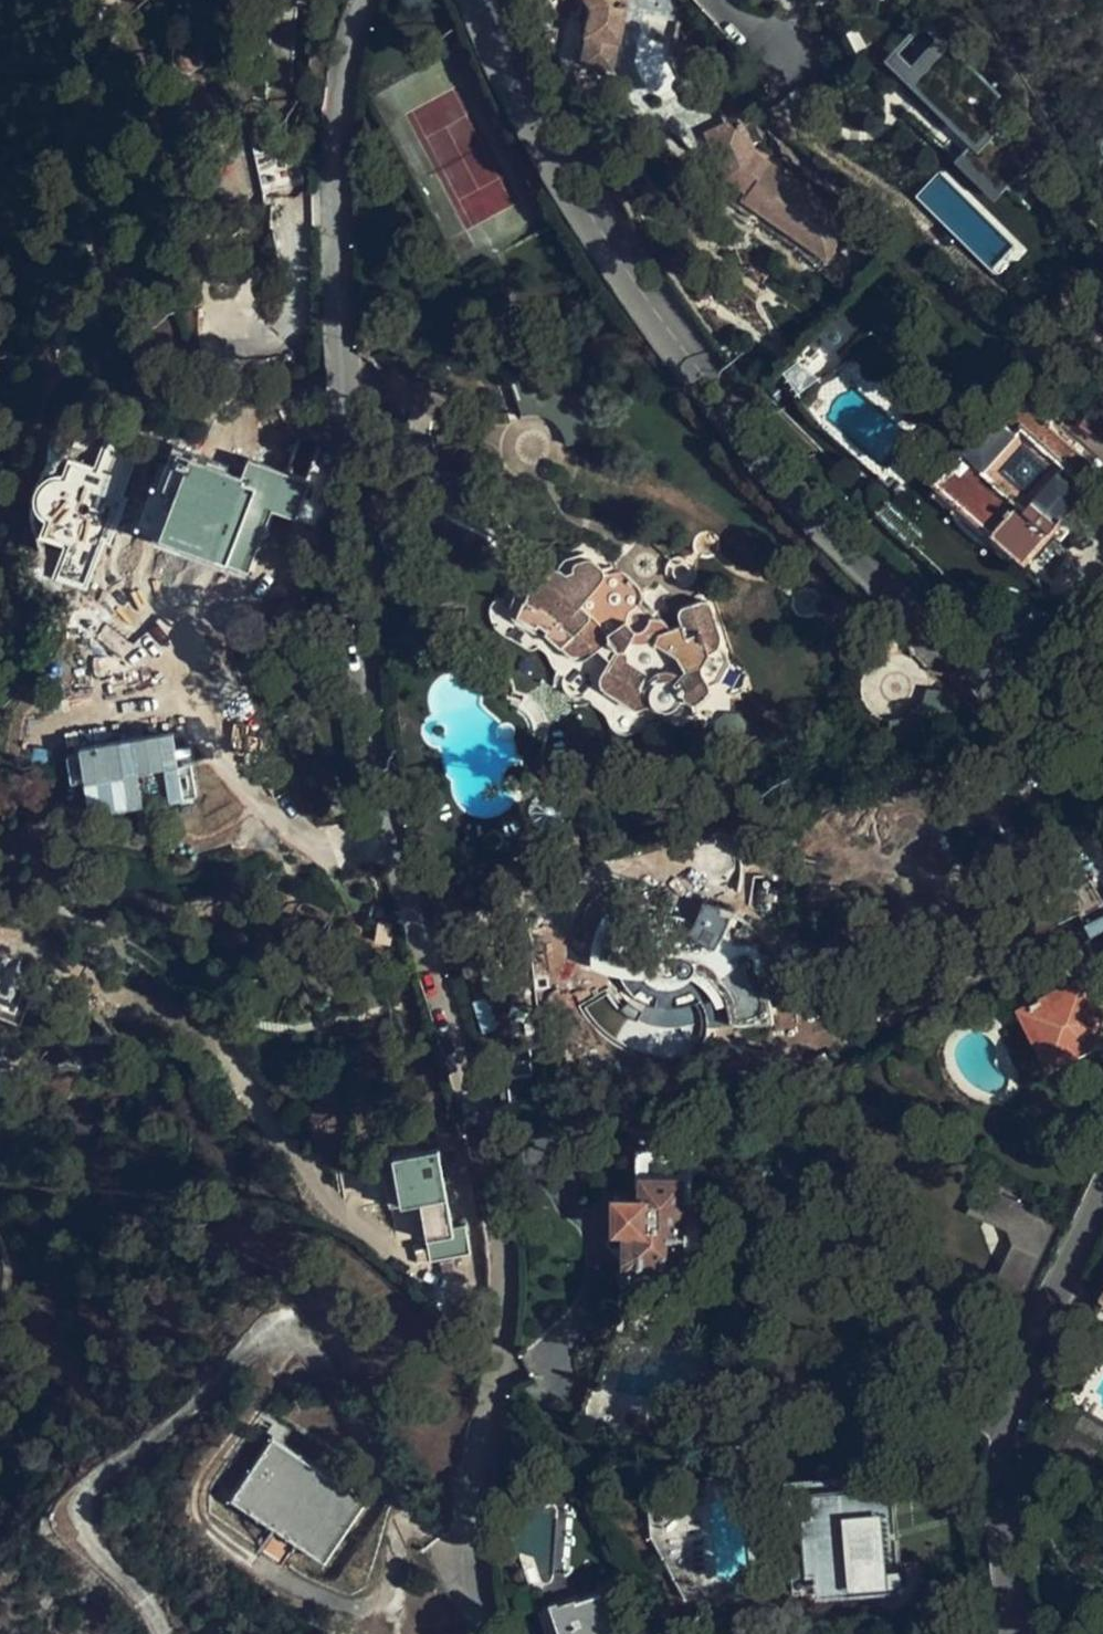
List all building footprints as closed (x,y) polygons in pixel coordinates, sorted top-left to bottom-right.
[(626,0),(586,0),(589,5),(582,33),(587,34),(581,63),(610,69),(615,40),(620,41),(628,4),(626,0)] [(1035,148),(985,97),(997,85),(925,12),(888,49),(968,131),(948,151),(989,193),(1035,148)] [(709,91),(714,101),(729,92),(724,83),(709,91)] [(729,92),(714,101),(719,104),(728,122),(732,131),(725,134),(727,138),(719,141),(733,172),(773,199),(768,206),(834,253),(856,222),(756,153),(752,143),(764,138),(753,112),(739,118),(729,92)] [(732,131),(728,122),(707,131),(726,174),(747,189),(740,198),(828,261),(834,253),(768,206),(773,199),(733,172),(719,141),(727,138),(725,134),(732,131)] [(294,137),(278,140),(286,180),(302,176),(294,137)] [(834,374),(826,360),(809,370),(818,384),(834,374)] [(509,379),(522,417),(533,413),(551,418),(562,428),(566,445),(603,435),(599,417),(586,397),(572,386),(553,377),(528,376),(509,379)] [(936,476),(1021,553),(1047,525),(1060,537),(1091,503),(1077,491),(1099,469),(1013,392),(936,476)] [(1094,399),(1080,418),(1100,431),(1102,427),(1102,428),(1102,406),(1094,399)] [(309,481),(248,457),(241,476),(178,451),(163,489),(153,485),(138,527),(181,543),(182,550),(188,556),(197,558),(206,553),(213,555),(218,543),(254,558),(274,506),(296,515),(309,481)] [(936,476),(929,483),(1014,561),(1021,553),(936,476)] [(249,570),(254,558),(218,543),(213,555),(249,570)] [(710,645),(722,639),(715,609),(710,599),(703,596),(685,600),(681,606),(684,616),(671,620),(654,611),(652,615),(647,611),(634,598),(638,594),(634,584),(624,572),(613,567),(603,571),(599,558),(589,554),(577,556),(572,563),(574,565),(567,567),(555,564),(545,566),(535,574),(533,582),(520,577),(513,597),(513,607),(517,613),(544,627),(550,626),(577,653),(584,652),(598,644),(610,656),(605,664),(603,672),(606,679),(637,702),(655,698),(663,703),(672,703),(677,701),(682,695),(695,696),(703,693),(709,687),(711,679),(705,664),(710,645)] [(86,570),(65,562),(59,576),(61,586),(78,592),(86,570)] [(634,598),(647,611),(651,606),(638,594),(634,598)] [(734,643),(722,639),(710,645),(705,664),(711,679),(722,677),(738,654),(734,643)] [(889,719),(895,752),(914,747),(944,730),(959,712),(962,703),(961,700),(925,694),(923,706),(911,714),(899,718),(889,719)] [(737,709),(726,710),(716,719),(716,731),(724,741),(736,742),(747,734),(748,719),(737,709)] [(187,792),(198,790),(192,760),(182,762),(187,792)] [(749,875),(713,869),(704,902),(735,910),(741,912),(749,875)] [(731,1000),(736,1023),(774,1023),(774,1008),(767,988),(763,990),(755,973),(742,956),(723,940),(735,910),(704,902),(696,923),(685,927),(682,934),(620,913),(606,961),(623,967),(630,982),(643,998),(655,1000),(663,995),(663,974),(685,976),(692,975),(702,967),(731,1000)] [(1087,942),(1098,964),(1102,961),(1102,934),(1087,942)] [(0,991),(0,1014),(21,1022),(46,954),(25,947),(8,994),(0,991)] [(1025,1007),(1052,1064),(1096,1042),(1102,1020),(1102,1018),(1085,979),(1025,1007)] [(391,1154),(400,1202),(421,1198),(432,1259),(471,1253),(465,1222),(452,1223),(438,1147),(391,1154)] [(388,1204),(400,1202),(391,1154),(380,1156),(388,1204)] [(623,1201),(621,1228),(633,1228),(633,1281),(684,1281),(683,1181),(646,1180),(647,1201),(623,1201)] [(1102,1321),(1102,1281),(1091,1313),(1102,1321)] [(541,1374),(530,1381),(541,1397),(552,1389),(541,1374)] [(273,1434),(231,1494),(324,1559),(367,1498),(282,1440),(288,1433),(272,1421),(265,1429),(273,1434)] [(885,1488),(815,1493),(817,1518),(821,1585),(822,1593),(903,1587),(901,1562),(891,1562),(885,1488)] [(796,1520),(800,1586),(821,1585),(817,1518),(796,1520)] [(625,1618),(617,1618),(609,1592),(542,1612),(549,1633),(630,1633),(625,1618)]
